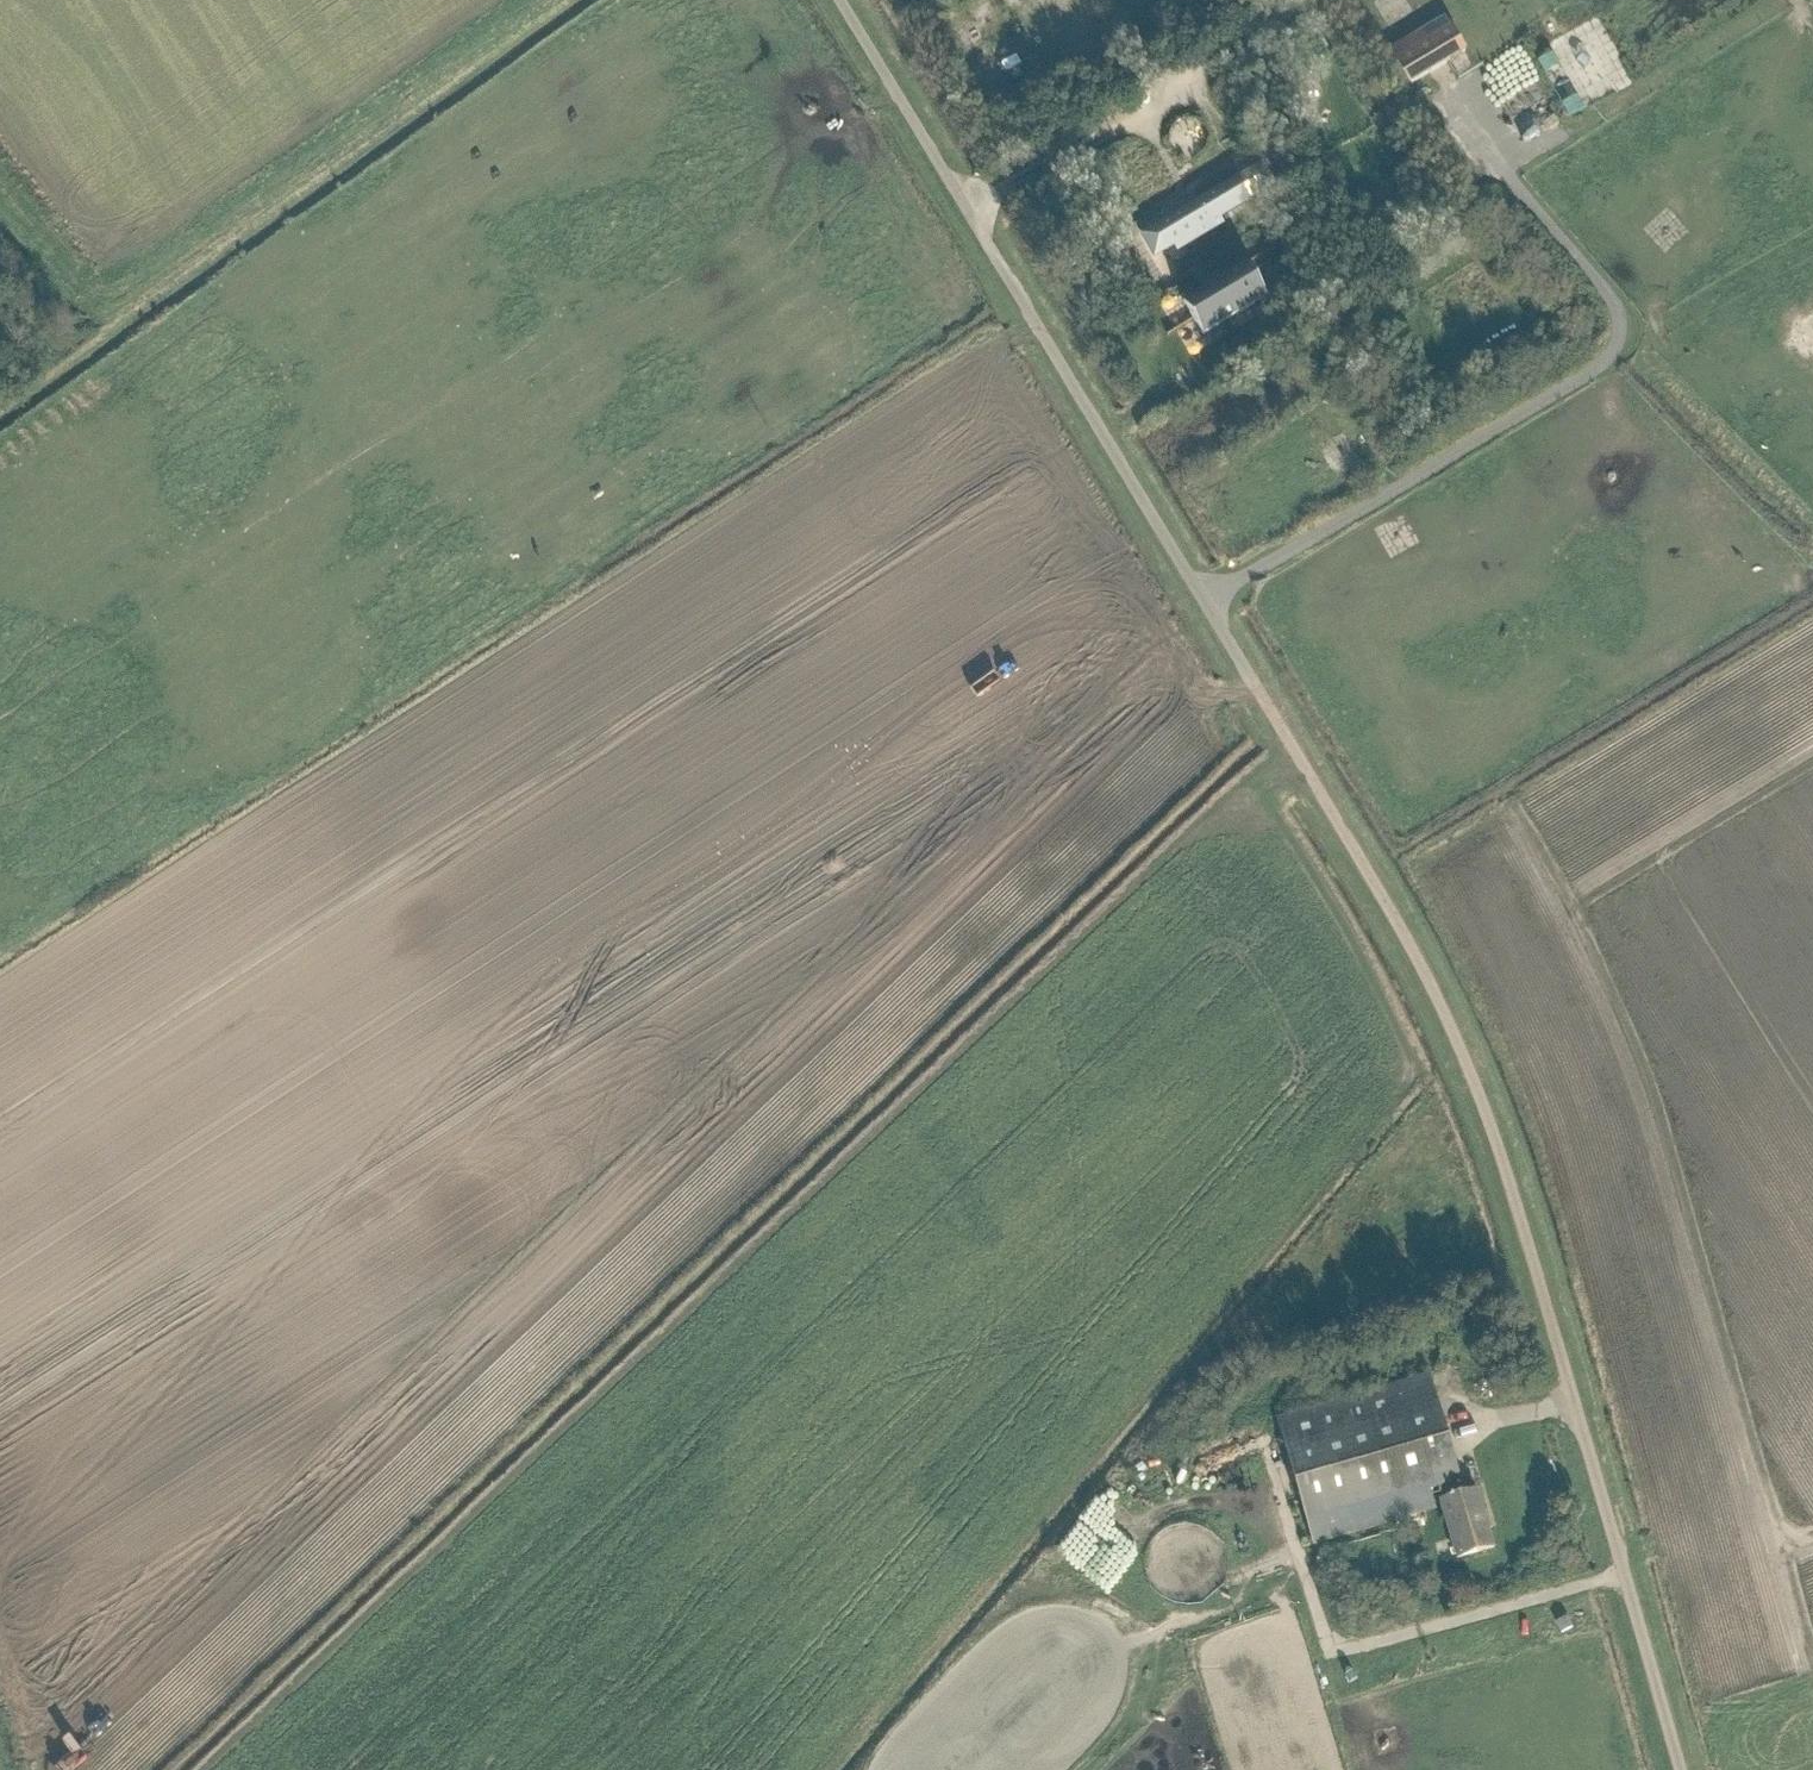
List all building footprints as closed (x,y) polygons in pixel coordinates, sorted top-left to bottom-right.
[(1444,18),(1390,52),(1411,85),(1465,52),(1444,18)] [(1153,228),(1166,251),(1174,246),(1177,251),(1224,223),(1221,218),(1256,197),(1258,201),(1275,191),(1272,187),(1276,185),(1262,163),(1153,228)] [(1248,264),(1184,303),(1203,336),(1268,297),(1248,264)] [(1441,1501),(1457,1496),(1453,1481),(1463,1478),(1432,1375),(1279,1420),(1316,1543),(1443,1507),(1441,1501)] [(1480,1490),(1457,1496),(1441,1501),(1443,1507),(1458,1558),(1497,1547),(1480,1490)]
